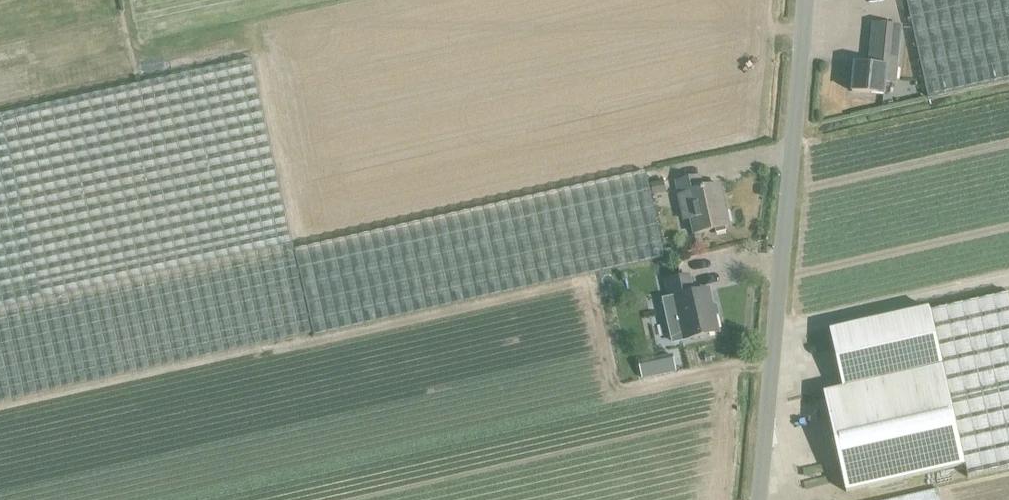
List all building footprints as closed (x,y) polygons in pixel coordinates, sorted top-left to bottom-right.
[(927,97),(1008,79),(1008,0),(906,0),(927,97)] [(873,24),(869,65),(854,64),(852,92),(884,95),(885,82),(895,83),(897,68),(898,60),(901,26),(873,24)] [(0,44),(0,102),(43,93),(32,37),(0,44)] [(312,334),(312,337),(665,259),(645,172),(294,251),(252,59),(0,115),(0,403),(312,334)] [(683,220),(690,219),(694,234),(715,229),(716,233),(726,231),(725,227),(729,226),(720,185),(702,189),(699,177),(676,182),(679,195),(685,194),(688,207),(681,208),(683,220)] [(652,192),(665,190),(663,181),(651,184),(652,192)] [(689,276),(666,281),(670,300),(676,299),(685,339),(718,332),(709,290),(693,294),(689,276)] [(846,492),(964,466),(929,309),(829,331),(842,389),(824,393),(846,492)]
